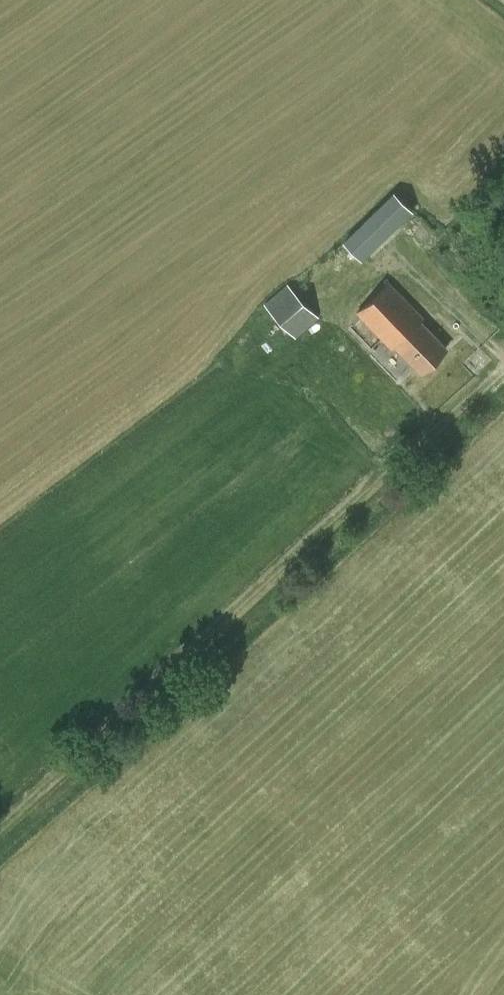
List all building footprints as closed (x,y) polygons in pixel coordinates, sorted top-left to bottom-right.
[(350,212),(360,222),(341,241),(361,261),(398,225),(396,223),(410,209),(382,180),(350,212)] [(318,317),(286,282),(263,303),(271,311),(260,321),(276,340),(287,330),(295,338),(318,317)] [(394,344),(420,372),(446,347),(420,320),(422,318),(388,282),(357,313),(390,348),(394,344)]
